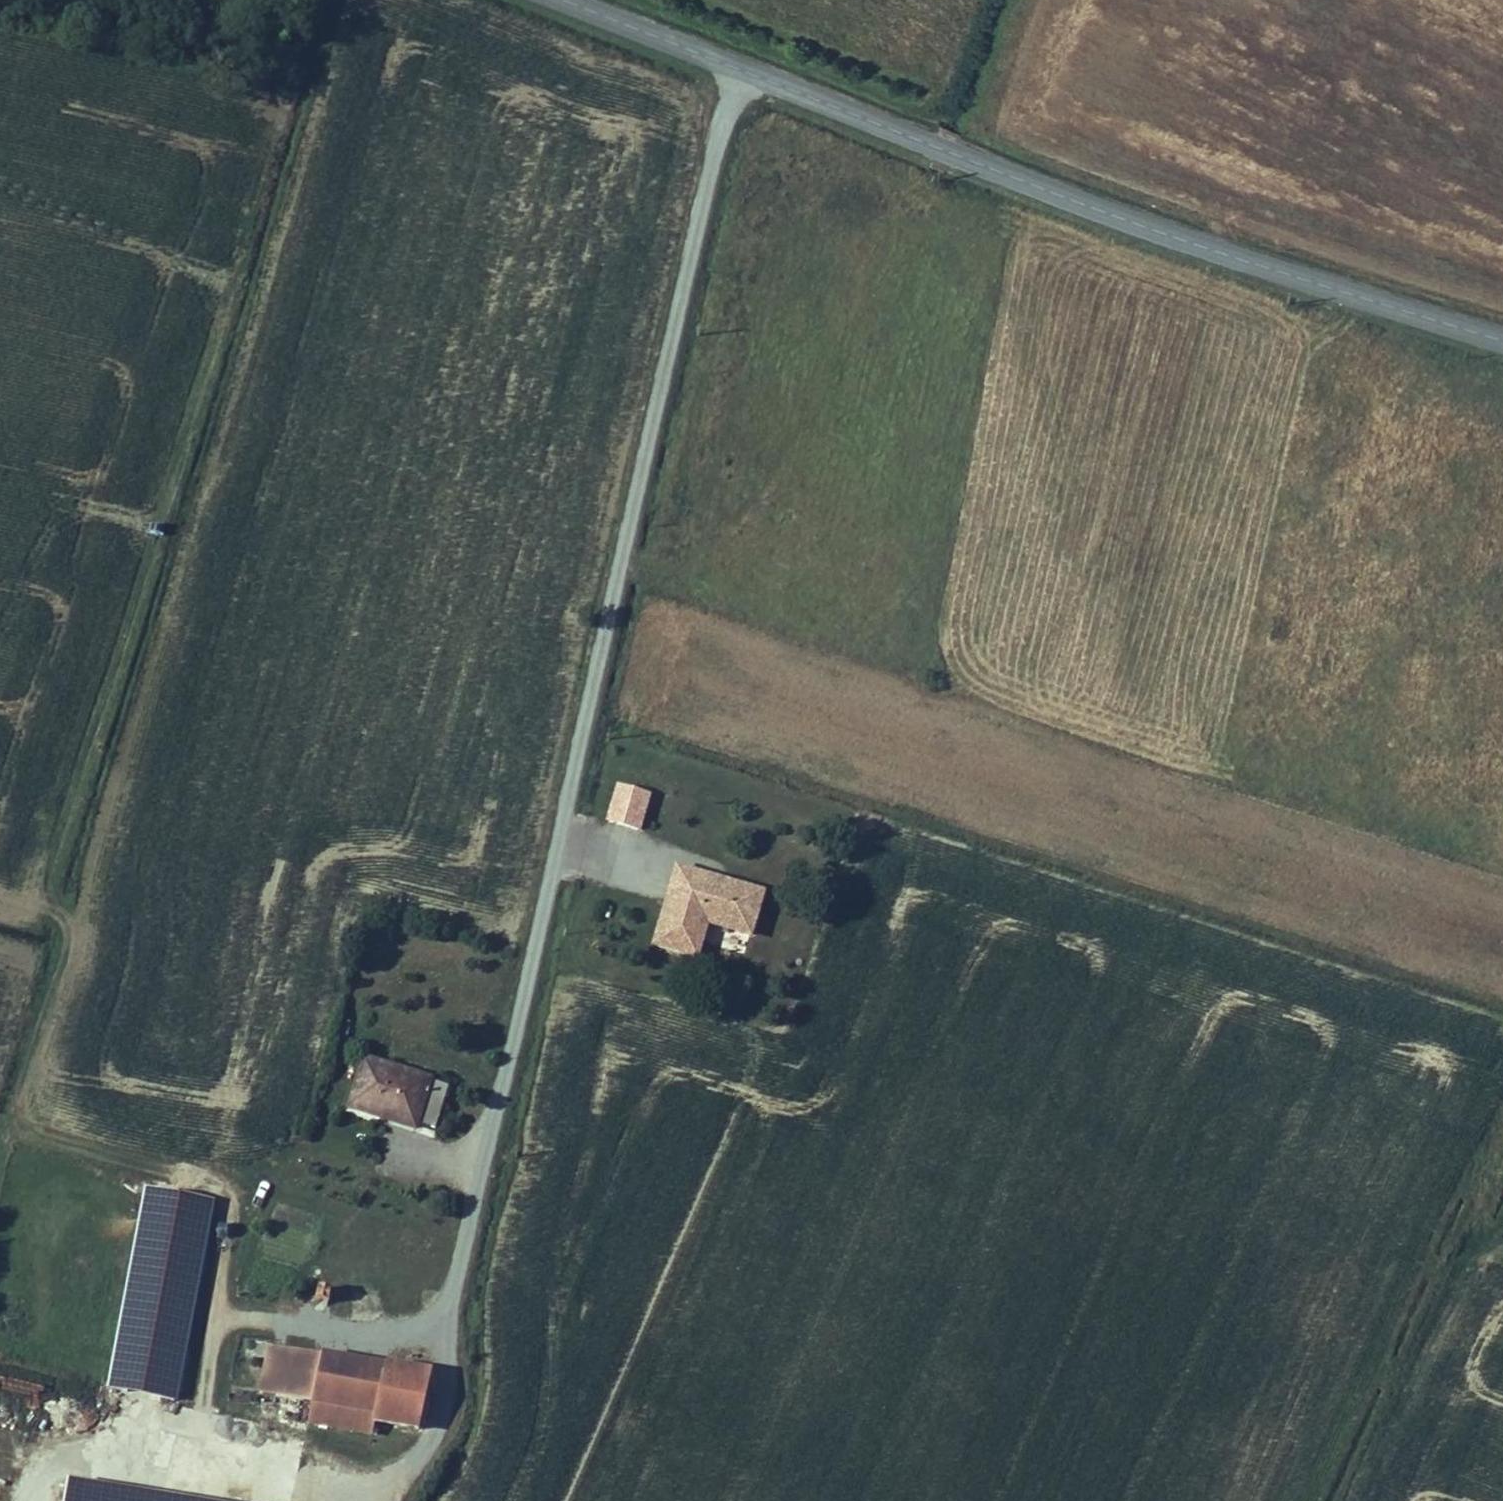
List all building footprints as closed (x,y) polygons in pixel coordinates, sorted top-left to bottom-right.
[(616,781),(604,819),(640,830),(652,792),(616,781)] [(764,885),(672,857),(661,891),(753,919),(764,885)] [(647,941),(694,956),(701,935),(744,948),(753,919),(661,891),(647,941)] [(430,1071),(359,1048),(341,1103),(412,1127),(430,1071)] [(104,1386),(170,1400),(209,1203),(145,1189),(104,1386)] [(250,1387),(362,1406),(361,1416),(415,1422),(428,1360),(263,1326),(250,1387)] [(69,1477),(65,1500),(238,1500),(69,1477)]
